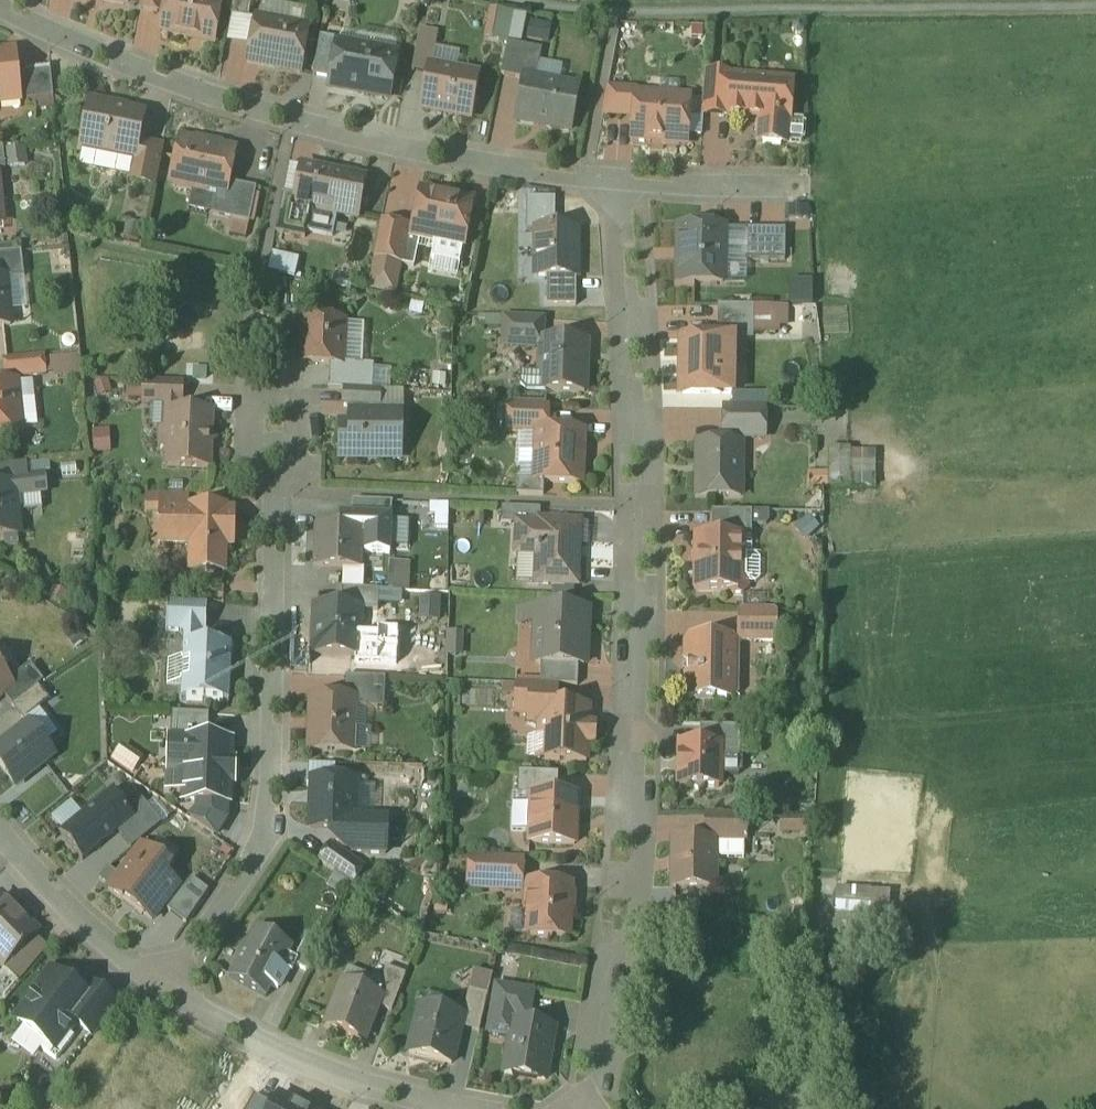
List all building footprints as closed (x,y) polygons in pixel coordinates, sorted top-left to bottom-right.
[(139,11),(157,15),(157,14),(164,15),(167,0),(141,0),(139,11)] [(195,1),(192,0),(167,0),(164,15),(161,33),(213,43),(221,0),(195,0),(195,1)] [(231,17),(248,21),(252,4),(265,7),(266,0),(234,0),(231,17)] [(528,43),(533,13),(494,8),(489,37),(528,43)] [(531,37),(554,45),(560,26),(537,19),(531,37)] [(308,30),(256,21),(248,64),(300,74),(308,30)] [(437,35),(421,31),(418,46),(434,50),(437,35)] [(340,41),(320,38),(313,77),(331,80),(337,45),(339,45),(340,41)] [(542,51),(507,44),(501,77),(519,80),(522,65),(539,68),(542,51)] [(339,45),(337,45),(331,80),(329,88),(389,99),(397,56),(339,45)] [(1,105),(0,100),(20,98),(18,77),(18,76),(16,55),(0,56),(0,105),(1,105)] [(477,77),(430,67),(422,110),(469,119),(477,77)] [(51,69),(24,71),(24,75),(18,76),(18,77),(25,76),(27,102),(54,99),(51,69)] [(732,78),(706,76),(703,116),(728,118),(732,80),(732,78)] [(577,90),(525,80),(517,123),(534,126),(535,125),(547,127),(546,129),(569,133),(577,90)] [(792,85),(732,80),(728,117),(761,120),(758,144),(785,146),(785,144),(787,122),(789,122),(792,85)] [(637,91),(607,89),(602,117),(633,119),(635,97),(636,97),(637,91)] [(636,97),(635,97),(633,119),(632,143),(680,146),(686,141),(688,119),(682,119),(683,103),(680,100),(636,97)] [(144,117),(113,110),(113,108),(91,104),(80,153),(133,164),(135,164),(139,144),(144,117)] [(789,122),(787,122),(785,144),(800,145),(801,142),(803,142),(805,126),(802,126),(802,123),(789,122)] [(220,144),(197,140),(192,143),(180,141),(170,182),(175,187),(205,194),(210,190),(218,192),(227,194),(229,184),(235,152),(224,149),(220,144)] [(162,149),(139,144),(135,164),(133,164),(129,182),(154,187),(162,149)] [(365,181),(316,171),(310,201),(308,210),(311,211),(357,220),(365,181)] [(257,190),(229,184),(227,194),(218,192),(213,216),(232,221),(249,224),(257,190)] [(472,203),(422,193),(412,238),(463,248),(472,203)] [(310,201),(283,195),(275,234),(305,240),(311,211),(308,210),(310,201)] [(555,199),(526,199),(526,231),(536,231),(536,230),(555,230),(555,199)] [(249,224),(232,221),(229,235),(246,238),(249,224)] [(409,227),(382,221),(374,260),(414,268),(419,244),(406,242),(409,227)] [(555,230),(536,230),(536,231),(536,277),(576,278),(576,230),(555,230)] [(724,231),(680,230),(679,232),(682,232),(681,260),(679,260),(679,283),(723,284),(724,231)] [(785,232),(746,231),(745,262),(785,262),(785,232)] [(272,272),(299,278),(304,258),(277,252),(272,272)] [(21,253),(0,255),(0,279),(6,279),(6,280),(24,278),(21,253)] [(11,327),(6,280),(6,279),(0,279),(0,328),(11,327)] [(753,308),(718,307),(717,335),(753,335),(753,308)] [(543,321),(504,319),(503,347),(537,348),(537,336),(542,336),(543,321)] [(345,324),(305,322),(302,365),(342,366),(345,324)] [(723,341),(681,340),(681,396),(722,396),(723,341)] [(587,344),(541,341),(540,374),(546,382),(545,392),(585,394),(585,374),(583,372),(584,345),(587,345),(587,344)] [(43,357),(4,361),(6,379),(45,375),(43,357)] [(369,373),(331,371),(330,390),(345,391),(368,392),(369,373)] [(183,385),(143,383),(143,404),(182,405),(183,385)] [(0,386),(0,432),(21,430),(16,384),(0,386)] [(368,392),(345,391),(344,408),(379,410),(380,392),(368,392)] [(548,409),(508,407),(507,432),(537,433),(537,432),(547,433),(548,409)] [(764,411),(725,410),(724,439),(726,439),(726,446),(737,446),(737,440),(764,440),(764,411)] [(610,428),(610,411),(568,411),(568,426),(596,426),(596,428),(610,428)] [(212,414),(170,412),(169,430),(162,429),(162,434),(161,434),(160,445),(161,445),(161,450),(168,450),(168,468),(210,469),(212,414)] [(396,417),(350,417),(350,428),(344,427),(344,457),(385,457),(385,446),(396,446),(396,417)] [(96,429),(96,452),(113,452),(113,429),(96,429)] [(547,433),(537,432),(537,433),(535,482),(535,483),(544,484),(581,485),(583,435),(547,433)] [(726,446),(698,446),(697,497),(741,498),(741,478),(737,474),(737,446),(726,446)] [(832,451),(834,487),(881,485),(879,449),(832,451)] [(26,465),(9,467),(10,482),(28,480),(26,465)] [(0,468),(0,488),(11,486),(10,482),(9,467),(0,468)] [(832,487),(832,472),(812,473),(812,487),(832,487)] [(44,476),(32,478),(32,482),(30,485),(24,485),(20,490),(21,497),(47,494),(44,476)] [(535,482),(517,481),(517,496),(543,497),(544,484),(535,483),(535,482)] [(20,537),(15,486),(11,486),(0,488),(0,539),(20,537)] [(189,495),(161,495),(161,509),(188,510),(189,495)] [(438,527),(451,527),(452,504),(438,504),(438,527)] [(380,507),(340,505),(340,523),(379,525),(380,507)] [(225,509),(191,508),(191,510),(188,510),(161,509),(160,546),(191,547),(190,573),(224,574),(225,547),(233,548),(233,511),(225,511),(225,509)] [(540,509),(501,508),(500,525),(518,525),(518,522),(540,523),(540,509)] [(752,513),(712,513),(712,538),(742,538),(742,540),(751,540),(752,513)] [(809,520),(799,529),(808,539),(818,530),(809,520)] [(540,523),(518,522),(518,525),(517,554),(538,555),(537,584),(576,586),(579,525),(540,523)] [(363,529),(316,528),(314,567),(361,569),(363,529)] [(712,538),(697,537),(696,592),(729,592),(733,597),(742,597),(746,593),(746,585),(746,584),(742,580),(742,557),(742,540),(742,538),(712,538)] [(538,555),(517,554),(515,583),(537,584),(538,555)] [(756,557),(742,557),(742,580),(746,584),(746,585),(756,585),(760,581),(760,561),(756,557)] [(438,581),(418,581),(417,610),(438,610),(438,581)] [(379,591),(342,589),(341,609),(360,610),(360,620),(377,621),(379,591)] [(207,605),(168,603),(166,633),(206,634),(207,605)] [(341,609),(315,608),(313,654),(358,657),(360,620),(360,610),(341,609)] [(587,613),(538,610),(536,664),(541,665),(579,667),(584,667),(587,613)] [(773,614),(741,614),(740,615),(739,641),(740,643),(773,643),(774,642),(775,616),(773,614)] [(709,642),(707,639),(704,642),(695,641),(693,640),(685,648),(687,650),(687,667),(682,671),(686,675),(686,691),(684,692),(692,701),(694,699),(712,700),(714,702),(717,700),(725,700),(726,701),(735,693),(729,688),(729,674),(735,668),(734,667),(734,650),(736,649),(727,640),(726,642),(709,642)] [(232,646),(183,644),(182,660),(168,659),(167,684),(181,685),(180,701),(229,703),(232,646)] [(30,665),(8,682),(11,686),(2,694),(12,707),(38,687),(44,683),(30,665)] [(579,667),(541,665),(540,686),(557,687),(578,688),(579,667)] [(2,694),(11,686),(8,682),(0,671),(0,695),(2,694)] [(385,680),(345,678),(345,694),(361,695),(361,708),(384,709),(385,680)] [(540,686),(517,685),(516,715),(531,715),(531,709),(540,709),(540,708),(556,708),(557,687),(540,686)] [(38,687),(12,707),(24,722),(50,702),(38,687)] [(354,700),(312,698),(310,751),(352,753),(354,700)] [(556,708),(540,708),(540,709),(539,738),(546,739),(545,760),(538,759),(538,760),(538,761),(586,764),(587,746),(594,747),(595,728),(588,727),(589,710),(556,708)] [(209,715),(171,714),(170,742),(187,743),(187,742),(208,743),(209,715)] [(0,748),(0,766),(16,786),(53,757),(28,725),(0,748)] [(740,728),(700,728),(699,746),(720,747),(720,757),(739,758),(740,728)] [(539,738),(528,738),(528,759),(538,760),(538,759),(545,760),(546,739),(539,738)] [(208,743),(187,742),(187,743),(185,802),(227,804),(230,744),(208,743)] [(699,746),(680,746),(680,759),(679,759),(679,773),(679,786),(692,787),(699,793),(706,787),(719,787),(720,757),(720,747),(699,746)] [(558,775),(519,773),(518,796),(532,797),(532,796),(557,797),(558,775)] [(356,783),(313,781),(311,829),(354,831),(356,783)] [(111,792),(60,834),(83,862),(117,833),(134,820),(128,812),(111,792)] [(557,797),(532,796),(532,797),(530,844),(575,846),(577,798),(557,797)] [(142,801),(128,812),(134,820),(117,833),(131,850),(162,825),(142,801)] [(745,817),(705,817),(705,843),(713,843),(745,843),(745,817)] [(809,819),(782,819),(782,833),(809,833),(809,819)] [(705,843),(674,842),(673,889),(712,889),(712,884),(716,880),(717,865),(712,861),(713,843),(705,843)] [(363,869),(331,846),(319,863),(351,886),(363,869)] [(148,853),(137,867),(130,862),(119,877),(108,869),(99,881),(110,889),(109,891),(142,916),(143,914),(152,921),(178,887),(164,876),(170,869),(148,853)] [(522,862),(483,860),(481,890),(521,892),(522,862)] [(191,879),(167,910),(186,925),(208,892),(191,879)] [(571,887),(528,885),(527,915),(512,914),(511,936),(569,939),(570,915),(573,912),(574,907),(570,903),(571,887)] [(895,896),(836,893),(835,932),(893,935),(895,896)] [(373,905),(354,895),(350,905),(358,909),(369,914),(373,905)] [(0,899),(0,966),(3,969),(38,934),(38,933),(37,934),(2,899),(3,898),(2,897),(0,899)] [(255,929),(229,979),(266,999),(272,987),(278,990),(288,972),(282,969),(293,949),(255,929)] [(307,936),(293,966),(309,974),(324,945),(307,936)] [(406,975),(386,967),(380,982),(375,996),(381,998),(378,1007),(392,1012),(406,975)] [(380,982),(348,970),(326,1027),(365,1041),(378,1007),(381,998),(375,996),(380,982)] [(82,995),(51,971),(15,1020),(46,1044),(55,1050),(68,1033),(75,1023),(92,1002),(82,995)] [(92,1002),(75,1023),(92,1036),(116,1005),(90,984),(82,995),(92,1002)] [(532,994),(497,988),(489,1033),(491,1034),(495,1015),(528,1020),(532,994)] [(488,995),(469,990),(462,1018),(463,1018),(460,1028),(479,1033),(488,995)] [(462,1018),(420,1007),(409,1055),(452,1065),(460,1028),(463,1018),(462,1018)] [(554,1030),(513,1023),(504,1074),(545,1081),(554,1030)] [(68,1033),(55,1050),(46,1044),(41,1049),(56,1060),(73,1038),(68,1033)] [(254,1097),(247,1108),(273,1108),(274,1107),(254,1097)] [(280,1099),(281,1098),(279,1097),(274,1107),(273,1108),(303,1108),(299,1107),(298,1108),(280,1099)]
